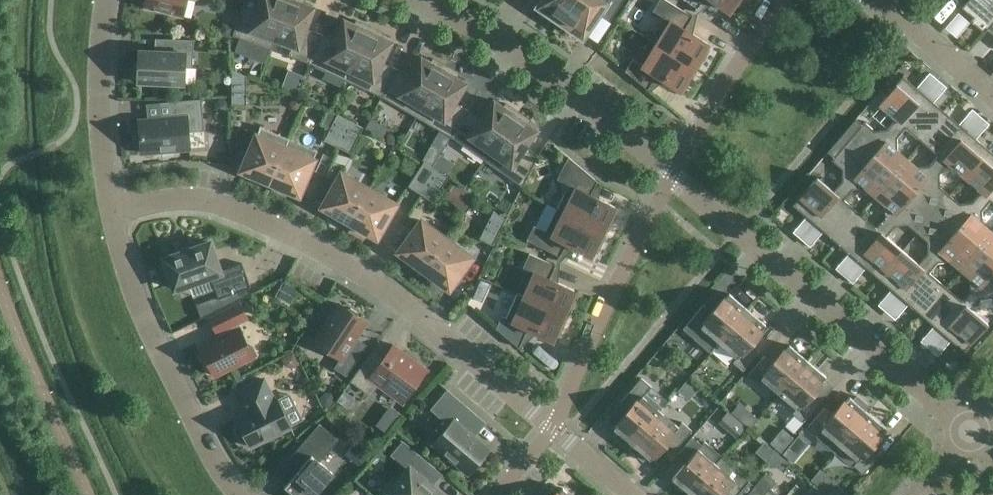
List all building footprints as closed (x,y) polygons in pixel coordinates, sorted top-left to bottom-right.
[(144,7),(183,17),(187,0),(146,0),(144,7)] [(274,40),(288,0),(260,0),(257,11),(242,6),(233,36),(271,49),(274,40)] [(321,34),(306,29),(314,7),(303,3),(304,0),(288,0),(274,40),(292,46),(289,56),(309,63),(321,34)] [(538,7),(560,22),(576,0),(542,0),(538,7)] [(560,22),(583,37),(598,14),(609,21),(624,0),(576,0),(560,22)] [(694,66),(695,64),(699,67),(709,50),(705,48),(708,43),(685,29),(692,16),(666,0),(660,0),(653,11),(664,18),(651,40),(694,66)] [(697,8),(703,0),(685,0),(697,8)] [(728,11),(731,7),(735,9),(742,0),(712,0),(728,11)] [(992,22),(992,1),(988,7),(980,0),(969,0),(962,8),(969,14),(971,12),(975,15),(970,21),(984,32),(992,22)] [(321,34),(309,63),(345,80),(370,26),(357,20),(355,25),(344,20),(334,40),(321,34)] [(984,32),(984,33),(987,29),(992,34),(992,22),(984,32)] [(224,23),(219,36),(231,40),(236,27),(224,23)] [(382,97),(396,69),(382,62),(392,42),(381,37),(383,32),(370,26),(345,80),(382,97)] [(138,78),(138,82),(184,84),(185,67),(193,67),(194,40),(163,39),(163,52),(139,51),(139,65),(135,65),(134,78),(138,78)] [(692,69),(694,66),(651,40),(650,41),(657,45),(644,66),(633,59),(625,71),(647,89),(648,89),(656,75),(679,90),(682,85),(686,88),(696,71),(692,69)] [(396,69),(382,97),(417,117),(446,66),(434,58),(431,63),(421,57),(409,76),(396,69)] [(451,137),(468,110),(455,103),(466,83),(456,77),(459,73),(446,66),(417,117),(451,137)] [(232,105),(246,105),(247,76),(232,70),(232,105)] [(842,136),(870,160),(925,95),(903,76),(887,96),(879,105),(896,119),(887,130),(875,131),(864,122),(862,124),(856,119),(842,136)] [(870,160),(891,178),(907,159),(897,150),(896,138),(905,127),(922,142),(946,113),(925,95),(870,160)] [(204,131),(201,99),(169,102),(170,118),(139,120),(142,153),(190,149),(188,132),(204,131)] [(468,110),(451,137),(484,160),(518,112),(506,103),(504,107),(494,100),(481,119),(468,110)] [(518,112),(484,160),(522,187),(536,158),(524,150),(537,131),(527,124),(530,120),(518,112)] [(891,178),(912,196),(968,132),(946,113),(922,142),(939,156),(930,167),(917,168),(907,159),(891,178)] [(337,147),(350,121),(337,114),(324,140),(337,147)] [(350,121),(337,147),(350,153),(363,127),(350,121)] [(250,178),(269,186),(289,139),(260,127),(242,171),(252,175),(250,178)] [(912,196),(934,214),(950,196),(939,187),(938,174),(948,164),(965,178),(989,150),(968,132),(912,196)] [(793,206),(815,224),(870,160),(842,136),(827,152),(833,158),(831,160),(842,169),(843,182),(834,192),(817,178),(809,187),(809,186),(793,206)] [(317,151),(289,139),(269,186),(287,194),(289,190),(299,195),(317,151)] [(955,233),(992,188),(992,153),(989,150),(965,178),(982,193),(972,203),(960,204),(950,196),(934,214),(955,233)] [(323,153),(316,171),(324,175),(332,157),(323,153)] [(557,209),(602,231),(604,229),(608,231),(616,214),(612,211),(615,207),(590,194),(597,181),(568,157),(557,179),(569,185),(557,209)] [(864,188),(875,197),(891,178),(870,160),(815,224),(836,243),(860,214),(843,200),(852,189),(864,188)] [(420,194),(436,170),(424,162),(408,186),(420,194)] [(436,170),(420,194),(432,202),(448,178),(436,170)] [(348,225),(369,189),(342,174),(323,207),(332,212),(330,216),(348,225)] [(836,243),(857,261),(912,196),(891,178),(875,197),(885,206),(886,218),(877,229),(860,214),(836,243)] [(992,232),(982,223),(981,211),(990,200),(992,202),(992,188),(955,233),(976,251),(992,232)] [(369,189),(348,225),(365,235),(367,232),(377,237),(396,204),(369,189)] [(917,233),(934,214),(912,196),(857,261),(878,279),(903,251),(886,236),(895,225),(907,225),(917,233)] [(602,231),(557,209),(546,232),(534,226),(527,240),(559,257),(566,243),(590,255),(593,251),(597,253),(606,236),(601,233),(602,231)] [(505,219),(494,211),(479,239),(492,245),(505,219)] [(786,227),(804,245),(818,231),(799,213),(786,227)] [(900,297),(955,233),(934,214),(917,233),(928,242),(929,254),(920,265),(903,251),(878,279),(900,297)] [(422,273),(447,239),(422,221),(399,252),(408,258),(406,262),(422,273)] [(992,265),(992,233),(992,232),(976,251),(992,265)] [(949,261),(960,269),(976,251),(955,233),(900,297),(921,316),(945,287),(928,273),(937,262),(949,261)] [(447,239),(422,273),(438,285),(440,282),(449,288),(472,258),(447,239)] [(242,264),(220,272),(220,271),(219,271),(210,244),(211,244),(210,242),(208,243),(166,258),(164,258),(165,260),(167,266),(161,268),(166,283),(172,281),(174,287),(175,289),(177,289),(177,288),(211,276),(215,289),(247,278),(242,264)] [(848,281),(861,267),(841,249),(828,263),(848,281)] [(942,334),(992,274),(992,265),(976,251),(960,269),(970,277),(971,291),(962,302),(945,287),(921,316),(942,334)] [(517,294),(563,315),(564,312),(568,314),(576,297),(572,295),(574,290),(549,279),(555,265),(529,254),(523,268),(535,274),(525,297),(517,293),(517,294)] [(942,334),(964,352),(981,333),(980,333),(988,324),(971,310),(980,299),(992,298),(992,274),(942,334)] [(276,296),(291,304),(298,289),(284,281),(276,296)] [(870,300),(889,317),(903,303),(883,286),(870,300)] [(563,315),(517,294),(506,318),(502,316),(496,329),(518,347),(519,348),(527,329),(552,340),(554,335),(558,337),(566,319),(562,317),(563,315)] [(710,353),(748,309),(729,294),(714,312),(704,304),(683,329),(697,341),(697,340),(710,352),(710,353)] [(215,376),(253,357),(239,329),(238,329),(235,324),(247,318),(240,304),(209,319),(217,333),(218,333),(220,338),(201,347),(205,354),(201,356),(208,371),(212,369),(215,376)] [(366,322),(358,316),(358,313),(351,308),(347,310),(339,304),(314,341),(340,359),(334,369),(346,377),(362,352),(351,345),(366,322)] [(748,309),(710,353),(711,354),(720,344),(737,358),(733,362),(743,371),(759,352),(750,344),(766,325),(748,309)] [(925,322),(912,337),(932,354),(945,339),(925,322)] [(407,351),(405,353),(394,344),(380,363),(369,356),(351,380),(370,394),(377,384),(402,403),(427,369),(416,361),(417,359),(407,351)] [(779,394),(808,361),(789,345),(774,364),(764,356),(748,375),(758,383),(762,379),(779,394)] [(277,371),(293,369),(291,353),(275,355),(277,371)] [(808,361),(779,394),(796,409),(793,413),(803,422),(819,403),(810,395),(826,376),(808,361)] [(615,436),(629,449),(661,411),(643,396),(652,387),(641,378),(620,402),(630,411),(614,429),(618,433),(615,436)] [(276,398),(274,400),(263,379),(236,392),(246,413),(236,418),(239,424),(237,426),(235,430),(241,441),(245,442),(247,441),(250,447),(291,427),(276,398)] [(291,403),(304,413),(316,399),(303,389),(291,403)] [(479,416),(447,390),(431,409),(449,425),(433,444),(468,474),(472,469),(476,468),(480,466),(483,463),(485,458),(485,454),(489,449),(467,430),(479,416)] [(345,391),(338,399),(337,401),(348,409),(356,399),(353,397),(345,391)] [(839,446),(868,412),(850,397),(834,415),(824,407),(808,426),(818,435),(822,431),(839,446)] [(870,447),(886,428),(882,424),(885,420),(872,409),(869,413),(868,412),(839,446),(857,461),(853,465),(863,474),(880,455),(870,447)] [(666,442),(676,450),(692,431),(682,422),(678,426),(661,411),(629,449),(643,461),(646,457),(650,460),(666,442)] [(737,439),(748,426),(742,421),(731,434),(737,439)] [(319,462),(338,440),(319,424),(289,460),(299,469),(284,487),(294,494),(314,494),(333,473),(319,462)] [(431,487),(441,475),(415,453),(402,442),(392,455),(409,469),(389,493),(392,494),(441,494),(431,487)] [(690,494),(723,456),(722,456),(715,464),(698,449),(694,454),(685,446),(679,453),(688,460),(672,479),(690,494)] [(729,494),(737,494),(750,480),(723,457),(724,457),(723,456),(690,494),(691,494),(721,494),(724,491),(729,494)] [(769,488),(765,493),(755,485),(747,494),(778,494),(769,488)] [(833,494),(847,494),(848,494),(840,487),(833,494)]
